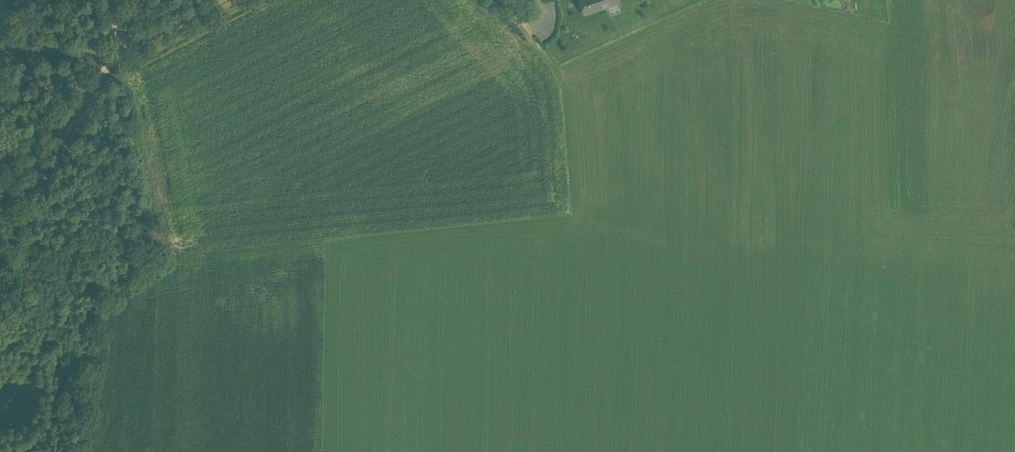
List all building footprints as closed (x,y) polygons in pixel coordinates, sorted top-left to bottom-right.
[(617,5),(620,3),(619,0),(580,0),(585,14),(610,7),(611,9),(613,10),(617,9),(618,7),(617,5)]
